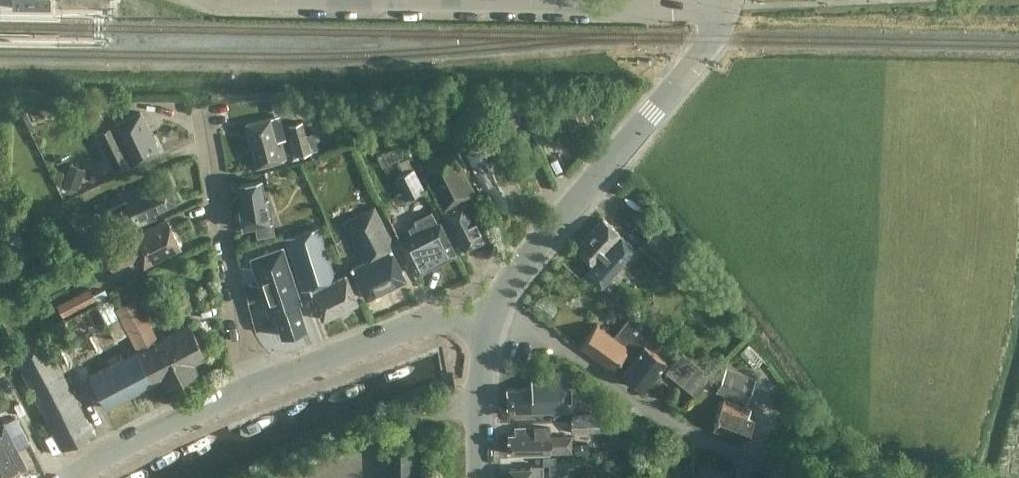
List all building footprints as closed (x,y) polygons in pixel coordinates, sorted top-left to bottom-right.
[(97,133),(115,171),(157,150),(139,112),(97,133)] [(246,121),(257,165),(287,157),(281,134),(285,133),(280,112),(246,121)] [(306,134),(302,120),(287,124),(296,155),(310,151),(311,156),(319,154),(313,132),(306,134)] [(509,167),(495,137),(464,152),(471,167),(483,193),(490,190),(500,211),(520,201),(517,195),(522,192),(515,178),(518,177),(513,165),(509,167)] [(420,164),(461,249),(484,238),(464,199),(474,194),(451,149),(420,164)] [(68,163),(61,184),(77,190),(84,168),(68,163)] [(393,176),(403,198),(424,188),(413,166),(393,176)] [(267,199),(264,199),(260,180),(238,184),(242,207),(239,207),(242,227),(254,225),(256,236),(273,233),(267,199)] [(127,204),(137,225),(154,217),(152,212),(175,201),(164,181),(141,192),(139,186),(122,194),(121,192),(99,203),(104,214),(127,204)] [(374,206),(368,209),(362,194),(343,204),(345,221),(343,222),(363,262),(351,268),(366,297),(405,278),(390,248),(390,239),(374,206)] [(586,272),(588,273),(602,286),(635,248),(602,218),(575,248),(593,264),(586,272)] [(165,219),(129,238),(130,241),(105,254),(112,269),(138,256),(143,266),(179,247),(165,219)] [(401,242),(416,272),(455,253),(439,223),(401,242)] [(639,242),(668,266),(683,249),(654,224),(639,242)] [(323,318),(333,313),(357,302),(344,273),(335,278),(318,227),(283,238),(300,291),(309,287),(323,318)] [(249,257),(268,313),(268,314),(274,312),(281,336),(305,328),(297,304),(300,303),(281,247),(249,257)] [(56,303),(62,315),(95,298),(89,286),(56,303)] [(130,337),(137,350),(154,383),(162,378),(166,386),(196,370),(192,362),(205,356),(188,324),(157,340),(134,297),(115,307),(130,337)] [(662,337),(632,313),(613,337),(596,324),(579,345),(611,368),(623,353),(632,359),(622,372),(643,387),(664,360),(652,351),(662,337)] [(92,432),(60,370),(41,331),(10,346),(62,449),(92,432)] [(137,350),(89,375),(106,407),(154,383),(137,350)] [(664,371),(694,394),(710,375),(679,351),(664,371)] [(716,389),(746,401),(755,377),(725,365),(716,389)] [(572,411),(572,372),(530,373),(530,388),(506,388),(507,407),(513,407),(513,412),(572,411)] [(712,428),(745,440),(753,420),(747,417),(750,408),(723,398),(712,428)] [(22,427),(16,413),(2,421),(0,422),(0,477),(6,477),(26,468),(28,467),(26,464),(16,444),(29,438),(22,427)] [(611,429),(610,416),(570,419),(571,432),(611,429)] [(548,436),(548,427),(514,428),(514,434),(508,434),(508,453),(570,452),(570,436),(548,436)] [(413,449),(385,450),(385,477),(414,477),(413,449)] [(724,471),(700,463),(695,477),(722,477),(724,471)] [(542,465),(530,465),(530,468),(508,468),(508,477),(542,477),(542,465)]
